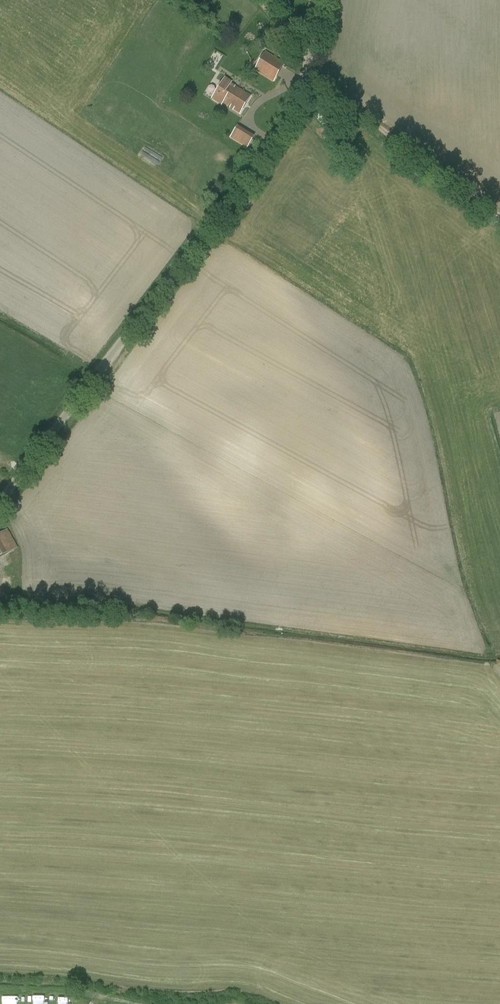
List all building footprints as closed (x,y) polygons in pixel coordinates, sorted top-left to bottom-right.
[(284,64),(265,52),(255,69),(274,81),(284,64)] [(223,103),(240,114),(251,97),(231,85),(232,83),(225,79),(212,99),(222,105),(223,103)] [(238,126),(230,138),(247,148),(254,136),(238,126)] [(5,569),(15,563),(9,552),(18,548),(7,529),(0,533),(0,561),(5,569)] [(11,588),(12,579),(0,577),(0,587),(11,588)]
